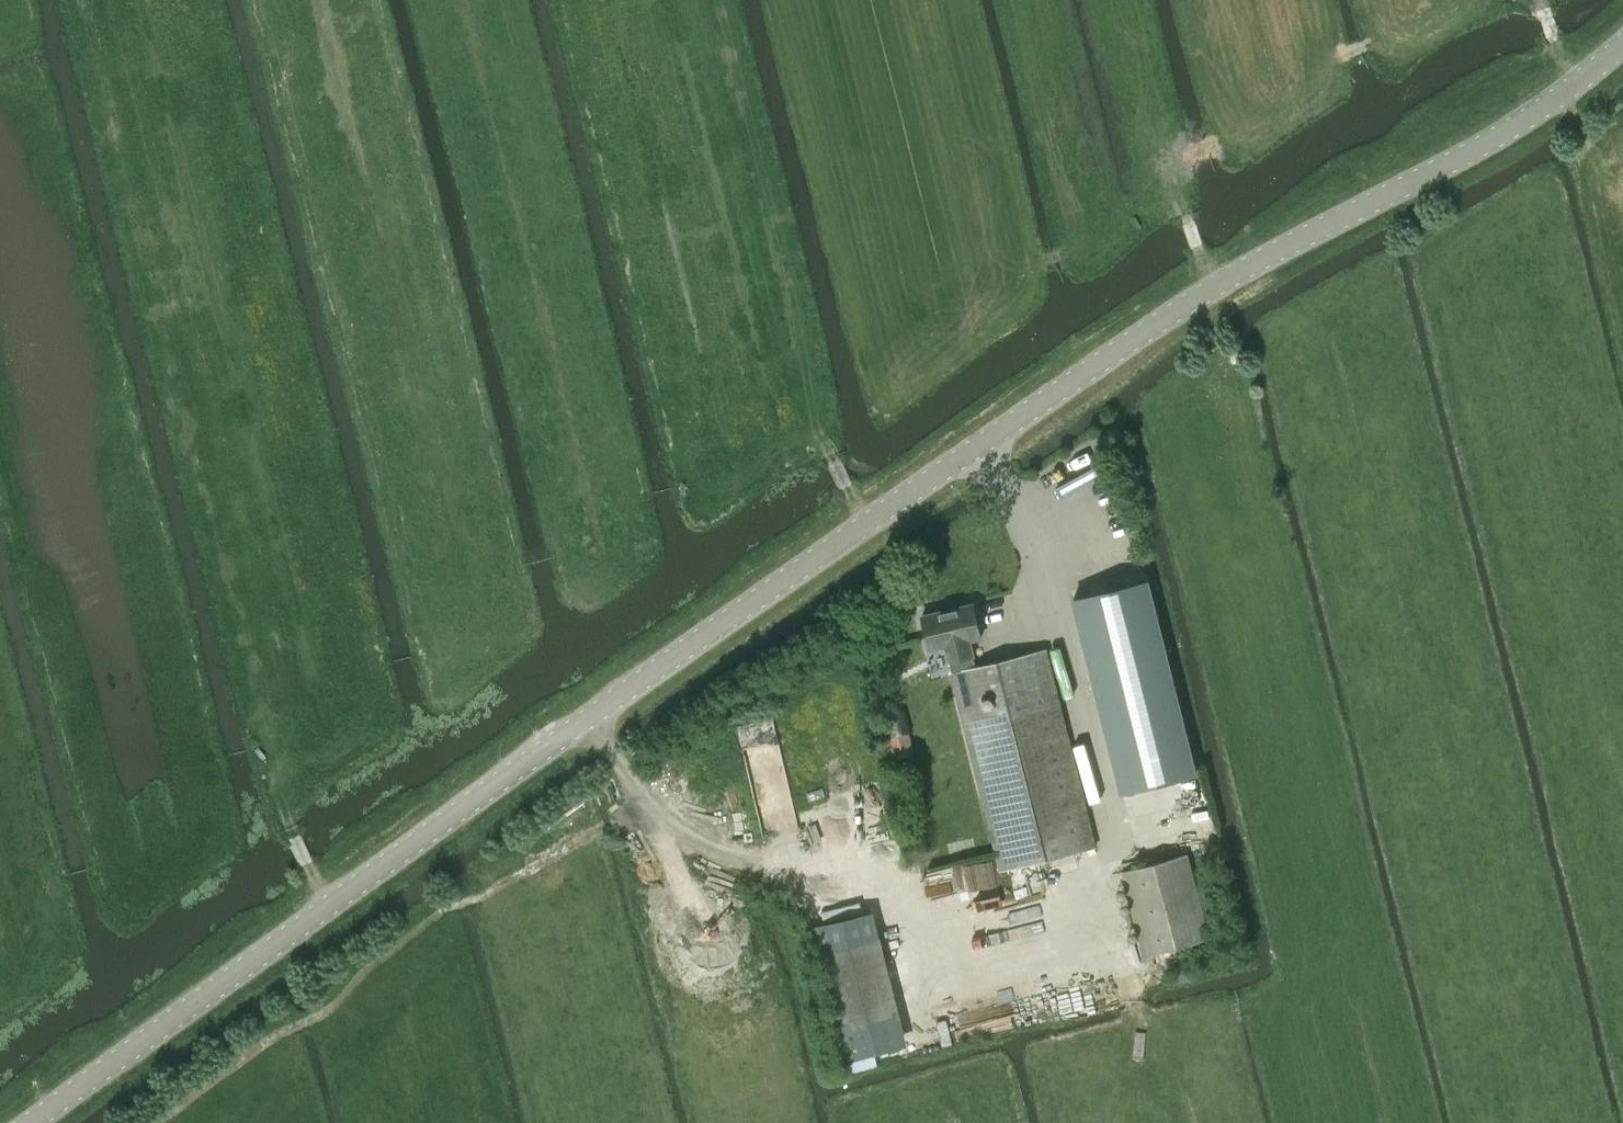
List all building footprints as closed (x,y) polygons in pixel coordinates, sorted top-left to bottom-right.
[(1127,587),(1073,600),(1106,732),(1121,792),(1197,774),(1149,581),(1127,587)] [(973,603),(922,615),(922,616),(931,650),(949,646),(968,641),(982,638),(973,603)] [(968,641),(949,646),(957,670),(952,672),(1002,870),(1096,847),(1046,647),(975,666),(968,641)] [(905,709),(886,714),(886,715),(893,738),(908,734),(911,733),(905,709)] [(1145,956),(1211,938),(1189,854),(1122,872),(1145,956)]
